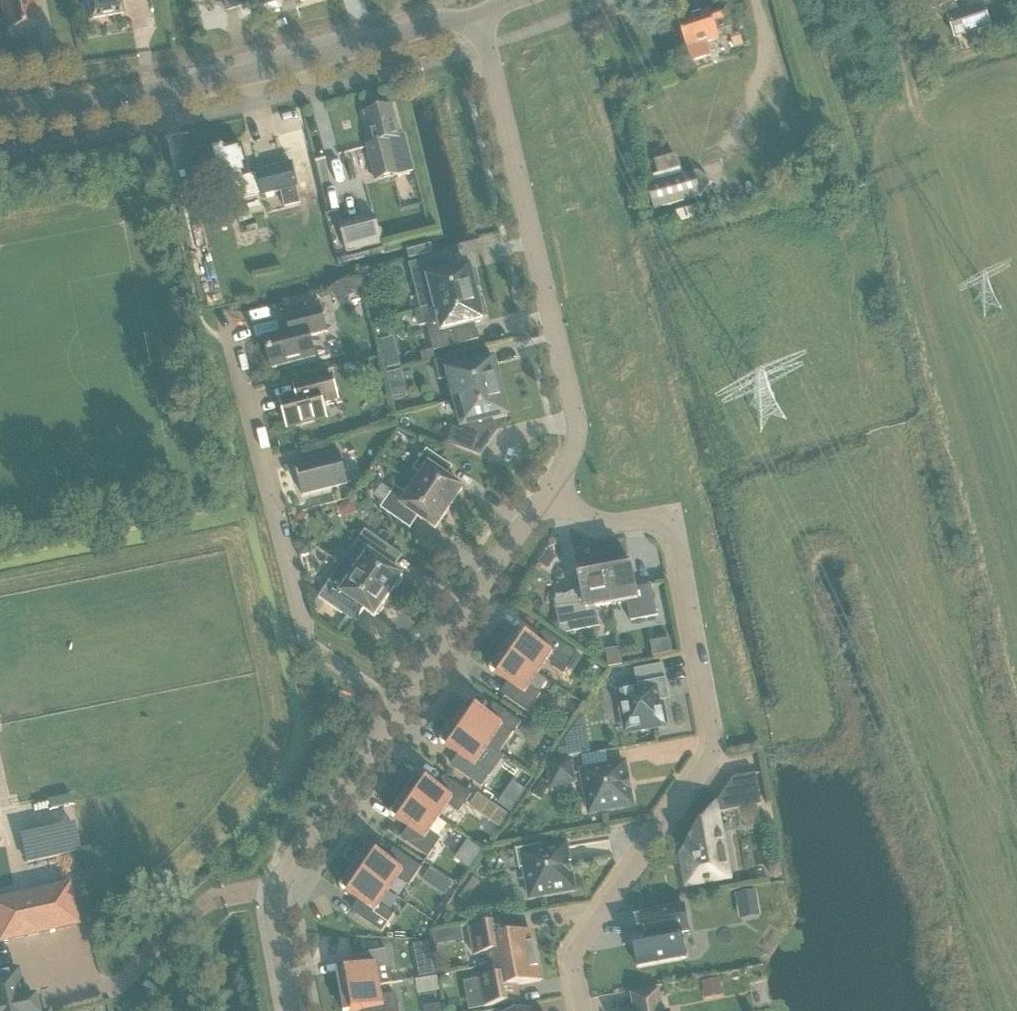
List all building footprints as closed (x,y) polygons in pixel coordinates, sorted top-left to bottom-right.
[(34,0),(0,0),(0,4),(5,32),(39,25),(34,0)] [(121,0),(88,0),(91,19),(124,13),(121,0)] [(992,34),(990,26),(984,6),(959,14),(955,2),(961,0),(924,0),(925,3),(928,5),(929,7),(944,2),(955,37),(982,29),(984,36),(992,34)] [(712,56),(707,43),(720,39),(717,32),(731,27),(725,10),(712,15),(711,12),(678,23),(687,50),(692,63),(712,56)] [(394,112),(393,106),(365,113),(373,145),(367,146),(371,161),(374,160),(379,180),(414,171),(405,135),(400,136),(394,112)] [(292,163),(257,172),(257,174),(250,176),(242,145),(228,149),(227,147),(211,152),(213,163),(203,165),(208,187),(235,180),(239,198),(262,192),(263,197),(281,192),(285,209),(301,205),(297,188),(298,188),(292,163)] [(694,173),(647,187),(654,210),(701,196),(694,173)] [(375,215),(340,224),(346,249),(382,240),(375,215)] [(432,291),(436,305),(477,295),(475,289),(480,288),(475,271),(471,272),(470,269),(448,274),(444,258),(412,266),(419,294),(432,291)] [(479,301),(477,295),(436,305),(415,311),(415,312),(419,311),(423,326),(427,324),(434,352),(466,343),(462,327),(484,321),(483,318),(487,317),(483,300),(479,301)] [(291,331),(265,338),(272,368),(316,357),(311,336),(327,331),(321,308),(287,317),(291,331)] [(450,376),(456,400),(501,389),(494,362),(480,365),(479,363),(467,366),(464,357),(436,364),(440,379),(450,376)] [(281,402),(288,428),(327,418),(323,403),(339,399),(333,375),(303,383),(306,395),(281,402)] [(508,416),(501,389),(456,400),(463,428),(464,427),(462,433),(454,430),(450,443),(476,452),(483,433),(496,429),(494,420),(508,416)] [(416,486),(449,509),(463,489),(446,477),(453,467),(427,450),(414,469),(423,475),(416,486)] [(295,464),(303,495),(348,484),(340,452),(295,464)] [(449,509),(416,486),(409,496),(396,487),(381,508),(410,528),(418,517),(436,529),(449,509)] [(389,547),(366,531),(342,565),(389,597),(403,576),(379,560),(389,547)] [(605,566),(612,605),(628,602),(631,622),(658,617),(652,585),(650,585),(650,586),(636,589),(631,561),(605,566)] [(389,597),(342,565),(319,598),(342,614),(351,601),(375,617),(389,597)] [(612,605),(605,566),(578,570),(583,598),(569,601),(569,600),(568,600),(574,632),(600,627),(596,608),(612,605)] [(344,636),(354,622),(347,617),(337,631),(344,636)] [(504,650),(539,674),(548,661),(555,665),(553,668),(564,675),(578,654),(548,634),(541,645),(518,629),(504,650)] [(530,687),(539,674),(504,650),(490,670),(513,686),(505,697),(528,713),(541,694),(530,687)] [(619,693),(626,732),(666,725),(662,702),(670,700),(666,680),(665,680),(663,666),(636,671),(639,685),(638,685),(638,689),(619,693)] [(491,717),(468,702),(454,722),(489,746),(489,747),(500,754),(521,722),(498,707),(491,717)] [(489,747),(489,746),(454,722),(440,743),(463,758),(455,769),(482,787),(494,769),(480,759),(489,747)] [(577,784),(572,758),(546,763),(551,789),(577,784)] [(633,805),(625,762),(582,770),(585,786),(583,786),(586,798),(587,798),(590,814),(633,805)] [(756,773),(734,777),(684,851),(686,864),(682,865),(686,887),(690,886),(692,895),(693,895),(691,886),(731,879),(719,813),(762,805),(756,773)] [(419,775),(405,795),(439,819),(448,806),(459,813),(472,795),(448,779),(441,790),(419,775)] [(431,832),(439,819),(405,795),(391,815),(413,831),(406,842),(429,857),(441,839),(431,832)] [(21,836),(27,861),(79,849),(73,825),(21,836)] [(570,863),(613,855),(610,839),(567,847),(567,846),(541,851),(540,846),(516,850),(520,871),(521,870),(521,869),(525,868),(531,899),(575,891),(570,863)] [(369,847),(355,868),(389,891),(398,878),(409,886),(422,867),(399,852),(391,862),(369,847)] [(381,904),(389,891),(355,868),(341,888),(363,903),(356,914),(382,932),(394,914),(381,904)] [(65,877),(0,892),(0,933),(74,917),(65,877)] [(632,931),(638,966),(686,958),(681,933),(689,932),(684,905),(641,913),(644,928),(632,931)] [(490,965),(536,956),(532,932),(501,938),(499,923),(469,928),(475,955),(488,953),(490,965)] [(436,973),(430,942),(414,945),(420,976),(436,973)] [(336,972),(340,993),(381,985),(379,975),(391,973),(387,949),(359,954),(362,967),(336,972)] [(536,956),(490,965),(493,977),(479,980),(484,1007),(513,1001),(511,987),(541,981),(536,956)] [(11,973),(0,975),(0,1010),(36,1010),(33,998),(28,999),(26,992),(21,993),(19,985),(14,986),(11,973)] [(340,993),(344,1010),(359,1010),(370,1009),(370,1010),(398,1010),(395,994),(383,996),(381,985),(340,993)] [(658,990),(633,995),(636,1010),(637,1010),(638,1010),(662,1010),(658,990)]
